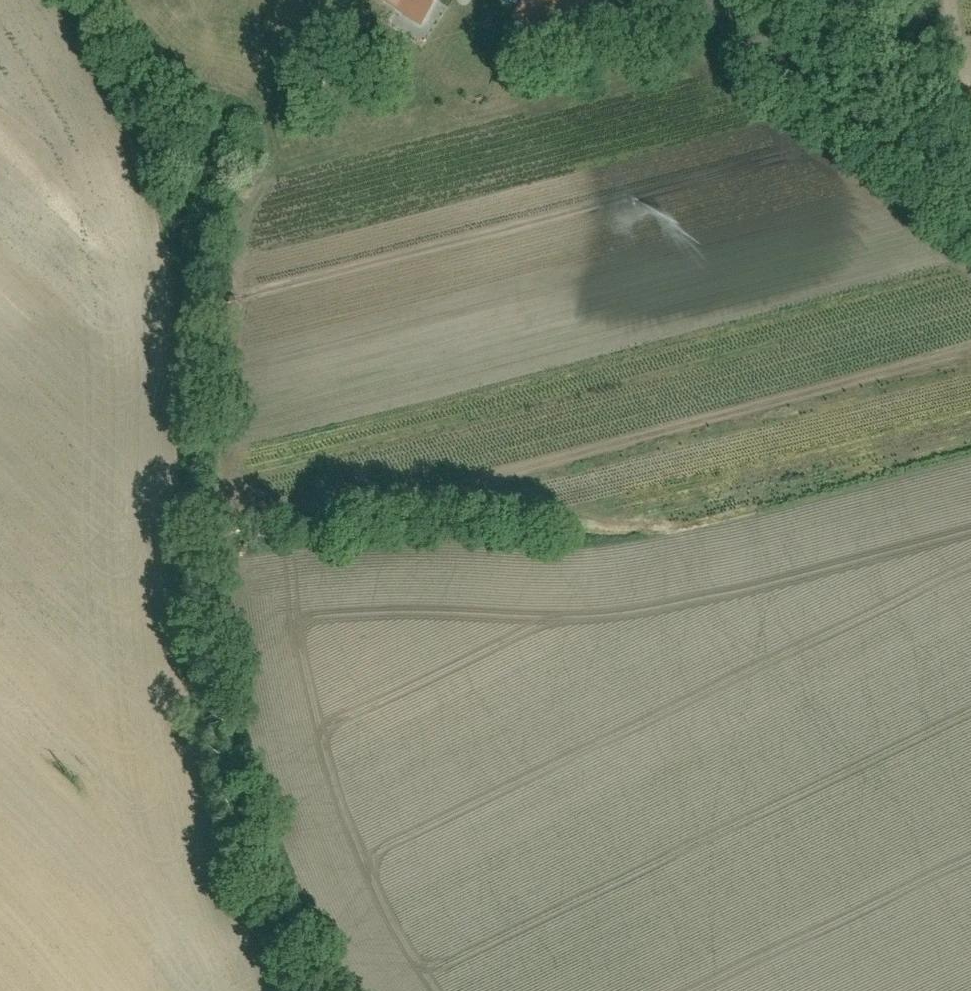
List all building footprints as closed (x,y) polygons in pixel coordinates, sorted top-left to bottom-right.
[(435,0),(386,0),(421,22),(435,0)] [(597,0),(509,0),(506,5),(590,53),(614,10),(597,0)]
